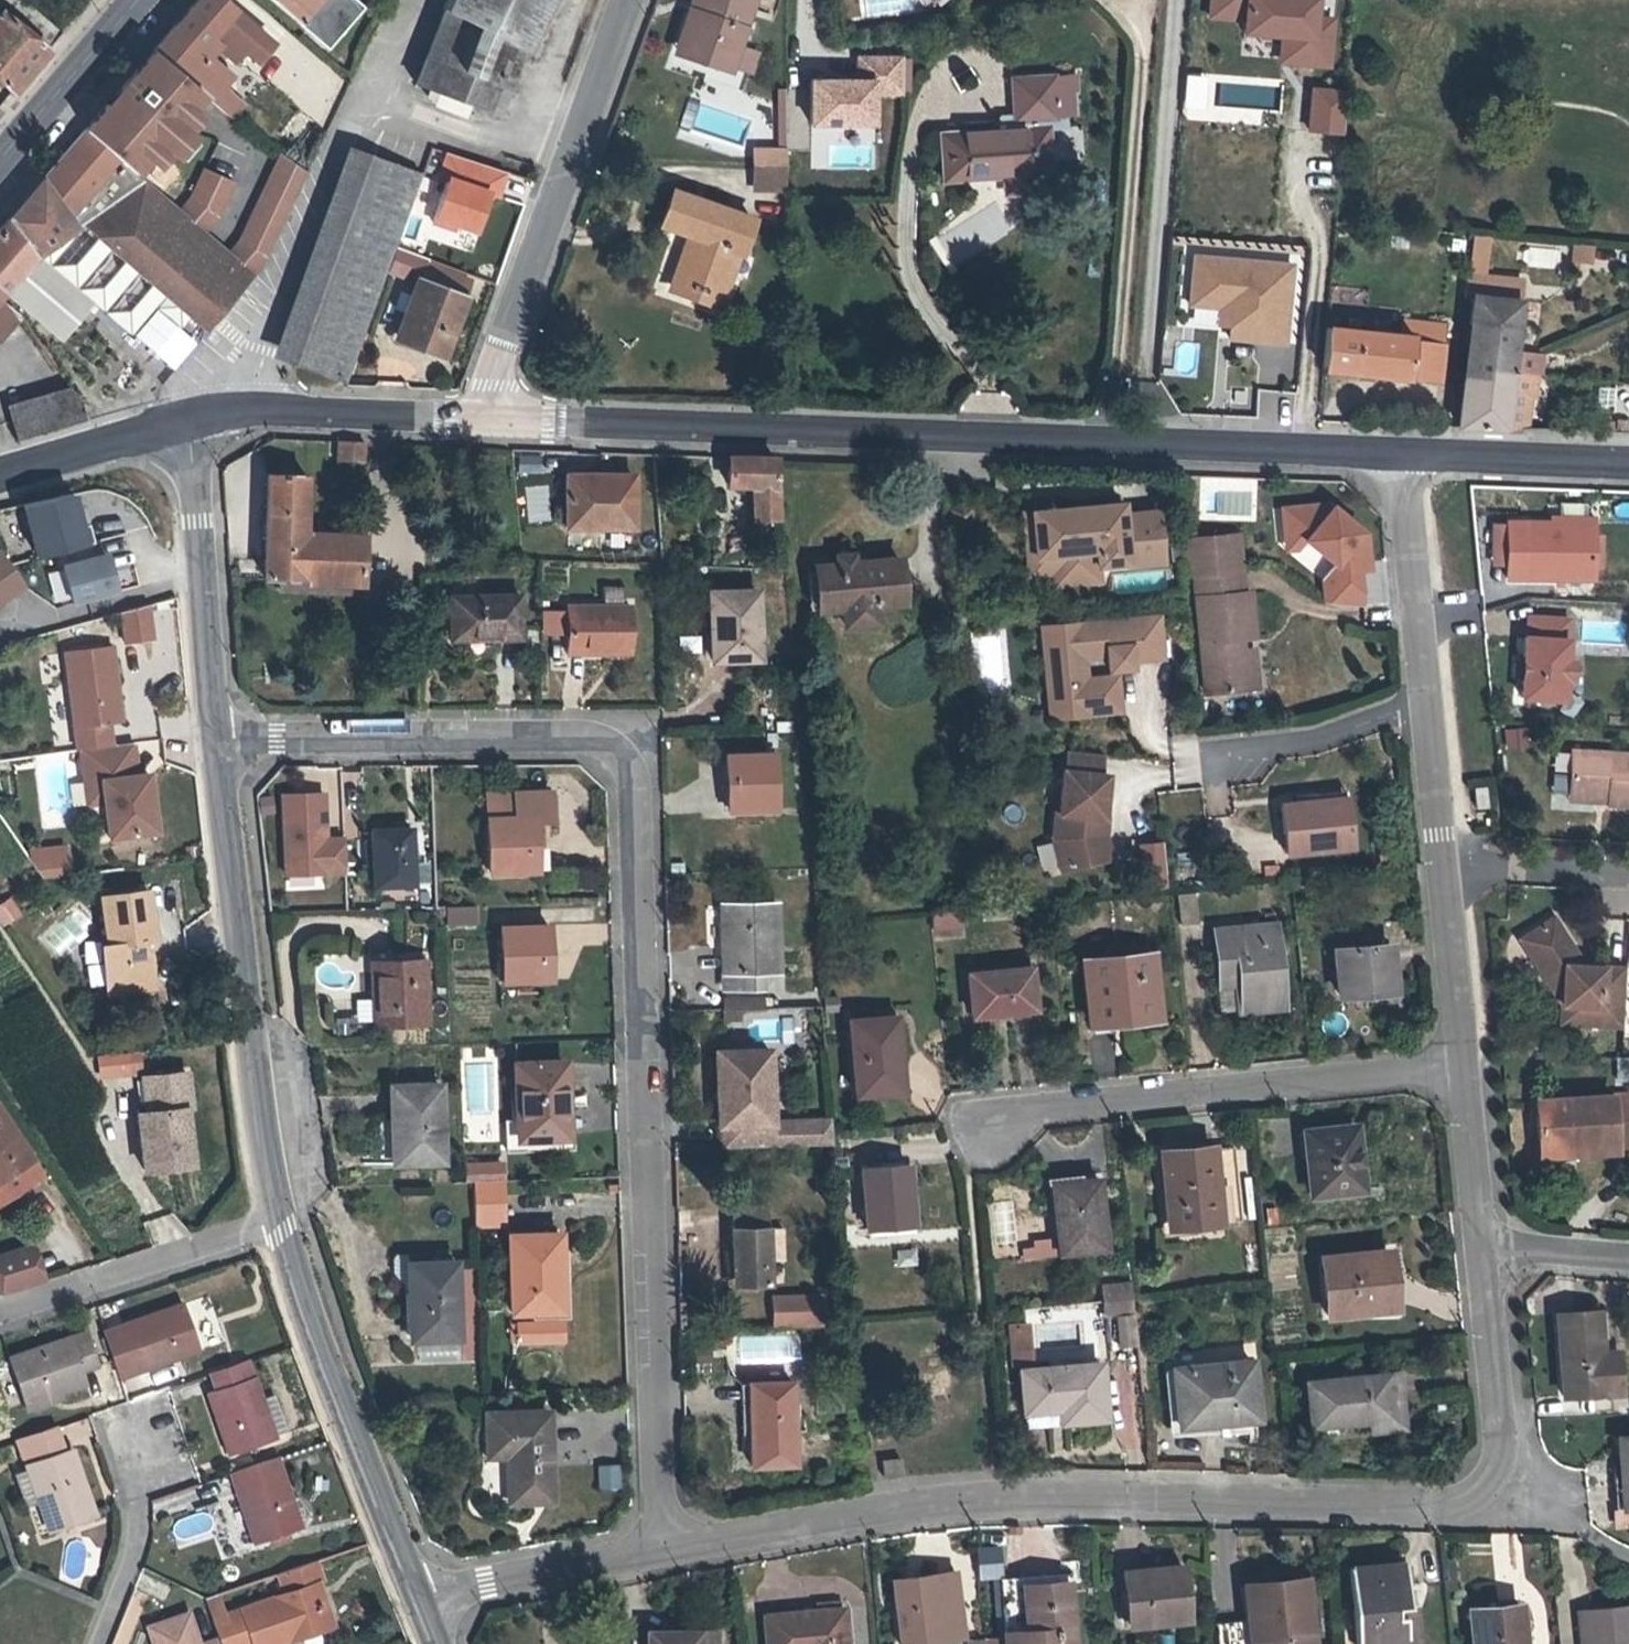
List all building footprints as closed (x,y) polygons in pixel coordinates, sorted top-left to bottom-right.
[(10,92),(60,33),(21,0),(0,0),(0,83),(10,92)] [(170,29),(197,52),(197,51),(208,39),(216,29),(234,44),(250,26),(219,0),(195,0),(170,29)] [(326,47),(360,6),(353,0),(271,0),(326,47)] [(379,9),(384,0),(368,0),(379,9)] [(442,8),(521,49),(546,0),(446,0),(442,8)] [(730,64),(736,45),(751,0),(693,0),(692,1),(700,3),(684,51),(729,67),(730,64)] [(1284,34),(1283,46),(1293,46),(1293,58),(1330,61),(1333,18),(1315,17),(1316,0),(1212,0),(1211,16),(1245,19),(1245,31),(1284,34)] [(700,3),(692,1),(676,48),(684,51),(700,3)] [(415,83),(443,94),(464,102),(495,113),(519,51),(438,20),(415,83)] [(153,49),(209,97),(219,85),(227,76),(197,51),(197,52),(170,29),(153,49)] [(736,45),(730,64),(748,70),(755,52),(736,45)] [(1293,46),(1283,46),(1282,58),(1293,58),(1293,46)] [(214,133),(230,115),(229,114),(209,97),(153,49),(83,129),(102,146),(128,168),(138,177),(167,145),(175,153),(181,146),(172,138),(193,115),(214,133)] [(856,55),(855,79),(808,78),(808,132),(876,133),(876,96),(909,96),(909,55),(856,55)] [(1073,74),(1051,76),(1054,116),(1076,115),(1073,74)] [(1044,117),(1054,116),(1051,76),(1011,78),(1013,119),(1044,117)] [(229,114),(238,103),(219,85),(209,97),(229,114)] [(1348,89),(1313,86),(1310,126),(1344,129),(1348,89)] [(459,115),(464,102),(443,94),(438,107),(459,115)] [(246,109),(238,103),(229,114),(230,115),(236,120),(246,109)] [(1013,119),(1014,130),(1044,128),(1044,117),(1013,119)] [(1014,130),(942,135),(945,178),(1003,174),(1005,192),(1048,189),(1044,128),(1014,130)] [(93,155),(102,146),(83,129),(75,139),(93,155)] [(128,168),(102,146),(93,155),(119,177),(128,168)] [(269,356),(291,364),(367,154),(345,146),(269,356)] [(753,147),(752,163),(756,162),(784,164),(784,149),(753,147)] [(367,154),(291,364),(341,382),(418,173),(367,154)] [(756,162),(755,179),(784,180),(784,164),(756,162)] [(5,219),(32,256),(35,255),(73,229),(52,198),(63,190),(49,169),(5,219)] [(252,274),(143,180),(82,222),(188,314),(205,328),(252,274)] [(688,235),(672,277),(689,283),(688,287),(703,292),(704,288),(722,294),(737,252),(740,253),(752,219),(672,190),(660,224),(688,235)] [(0,293),(32,256),(5,219),(0,225),(0,293)] [(35,255),(128,334),(152,306),(177,327),(188,314),(82,222),(73,229),(35,255)] [(1574,241),(1573,259),(1590,260),(1591,243),(1574,241)] [(1291,265),(1193,257),(1189,305),(1231,309),(1229,338),(1284,343),(1291,265)] [(717,306),(722,294),(704,288),(703,292),(688,287),(689,283),(672,277),(668,288),(717,306)] [(1473,344),(1512,349),(1520,282),(1495,280),(1472,277),(1468,323),(1466,344),(1473,344)] [(415,340),(413,344),(441,354),(463,294),(443,287),(441,291),(415,281),(396,333),(415,340)] [(2,294),(0,296),(0,341),(19,319),(2,294)] [(1231,309),(1219,308),(1218,325),(1230,326),(1231,309)] [(1438,380),(1439,371),(1430,370),(1433,344),(1442,344),(1444,324),(1401,319),(1399,334),(1328,327),(1323,369),(1438,380)] [(394,337),(413,344),(415,340),(396,333),(394,337)] [(1439,371),(1442,344),(1433,344),(1430,370),(1439,371)] [(1512,349),(1473,344),(1469,383),(1508,387),(1510,370),(1535,372),(1537,373),(1540,351),(1512,349)] [(1469,383),(1462,382),(1460,401),(1458,425),(1503,427),(1506,404),(1526,406),(1527,393),(1532,394),(1535,372),(1510,370),(1508,387),(1469,383)] [(16,441),(84,421),(79,402),(73,394),(8,413),(16,441)] [(362,461),(363,442),(337,441),(336,459),(362,461)] [(750,485),(753,521),(770,520),(770,525),(778,525),(775,484),(773,485),(774,459),(727,457),(726,484),(750,485)] [(264,578),(280,579),(358,582),(360,582),(362,535),(304,533),(305,475),(267,474),(264,578)] [(566,475),(566,519),(598,519),(598,527),(633,527),(633,479),(599,479),(599,475),(566,475)] [(76,494),(23,507),(36,558),(88,545),(76,494)] [(1052,572),(1053,585),(1099,581),(1098,566),(1097,551),(1125,548),(1127,563),(1127,566),(1163,562),(1159,511),(1123,514),(1123,503),(1042,510),(1047,556),(1051,555),(1052,572)] [(1327,503),(1291,507),(1294,532),(1304,540),(1333,564),(1320,579),(1323,602),(1339,605),(1362,604),(1358,571),(1357,563),(1368,562),(1365,535),(1327,503)] [(1297,549),(1304,540),(1294,532),(1291,507),(1281,508),(1284,538),(1297,549)] [(1047,556),(1042,510),(1031,511),(1033,533),(1025,534),(1029,574),(1052,572),(1051,555),(1047,556)] [(1550,513),(1550,521),(1594,523),(1594,515),(1550,513)] [(1507,519),(1507,525),(1505,559),(1504,574),(1591,578),(1592,568),(1593,540),(1594,523),(1550,521),(1507,519)] [(1505,559),(1507,525),(1491,524),(1490,558),(1505,559)] [(1193,572),(1199,641),(1205,641),(1206,650),(1200,651),(1204,691),(1245,688),(1241,647),(1235,648),(1234,638),(1253,636),(1250,592),(1242,593),(1237,535),(1184,540),(1187,573),(1193,572)] [(1593,540),(1592,568),(1602,569),(1603,540),(1593,540)] [(29,589),(0,547),(0,608),(29,589)] [(1125,548),(1097,551),(1098,566),(1127,563),(1125,548)] [(834,564),(855,562),(853,554),(834,557),(834,564)] [(62,567),(72,608),(117,598),(108,557),(62,567)] [(897,558),(855,562),(834,564),(813,566),(818,610),(842,608),(844,624),(874,621),(873,604),(901,602),(897,558)] [(1357,563),(1358,571),(1369,570),(1368,562),(1357,563)] [(358,592),(358,582),(280,579),(280,589),(358,592)] [(711,658),(758,657),(757,590),(709,591),(711,658)] [(451,638),(518,637),(517,596),(451,597),(451,638)] [(566,603),(566,609),(567,634),(567,652),(629,650),(628,602),(566,603)] [(154,633),(148,609),(124,614),(130,638),(154,633)] [(567,634),(566,609),(542,610),(542,635),(567,634)] [(965,611),(954,612),(955,623),(966,622),(965,611)] [(1159,616),(1042,627),(1051,717),(1120,711),(1117,676),(1087,678),(1085,657),(1108,655),(1109,670),(1133,668),(1132,660),(1163,658),(1159,616)] [(1561,699),(1562,679),(1563,659),(1564,620),(1526,618),(1526,638),(1521,638),(1518,698),(1561,699)] [(83,752),(117,748),(115,725),(127,724),(122,672),(119,645),(70,650),(72,677),(80,752),(83,752)] [(1241,647),(1245,688),(1255,687),(1251,646),(1241,647)] [(1571,660),(1563,659),(1562,679),(1570,680),(1571,660)] [(1503,730),(1504,749),(1528,747),(1526,728),(1503,730)] [(136,746),(117,748),(83,752),(87,786),(103,785),(106,806),(110,841),(158,836),(151,777),(140,779),(136,746)] [(1065,751),(1064,770),(1102,774),(1104,755),(1065,751)] [(727,809),(774,808),(772,753),(725,755),(727,809)] [(1604,805),(1628,806),(1628,755),(1568,753),(1566,794),(1606,796),(1604,805)] [(1061,870),(1103,859),(1097,835),(1098,817),(1103,818),(1103,816),(1107,775),(1102,774),(1064,770),(1059,812),(1055,812),(1053,838),(1061,870)] [(89,808),(106,806),(103,785),(87,786),(89,808)] [(1314,793),(1315,800),(1315,804),(1329,803),(1328,799),(1346,797),(1345,790),(1314,793)] [(489,872),(536,871),(535,844),(535,821),(551,821),(551,792),(487,793),(489,872)] [(345,872),(344,839),(325,840),(321,840),(320,833),(325,832),(323,794),(282,795),(286,875),(345,872)] [(1566,803),(1604,805),(1606,796),(1566,794),(1566,803)] [(1281,804),(1286,853),(1351,846),(1346,797),(1328,799),(1329,803),(1315,804),(1315,800),(1298,802),(1281,804)] [(1103,818),(1098,817),(1097,835),(1103,859),(1110,857),(1105,835),(1106,816),(1103,816),(1103,818)] [(374,886),(414,883),(411,828),(371,830),(374,886)] [(1167,889),(1163,843),(1137,845),(1141,891),(1167,889)] [(535,844),(536,871),(544,871),(543,845),(535,844)] [(67,845),(31,847),(33,878),(69,875),(67,845)] [(1310,872),(1292,874),(1293,885),(1310,883),(1310,872)] [(100,948),(104,986),(121,985),(133,994),(152,992),(149,957),(142,951),(142,945),(148,944),(154,943),(150,894),(103,898),(107,947),(100,948)] [(1180,923),(1197,922),(1194,895),(1178,897),(1180,923)] [(0,909),(0,919),(5,926),(20,915),(10,902),(0,909)] [(775,904),(741,905),(741,917),(722,918),(724,988),(759,987),(759,970),(778,970),(775,904)] [(741,917),(741,905),(722,905),(722,918),(741,917)] [(445,908),(446,926),(477,925),(476,907),(445,908)] [(959,908),(929,911),(931,929),(960,926),(959,908)] [(1551,918),(1523,937),(1549,973),(1541,978),(1560,1005),(1559,1022),(1600,1025),(1600,1015),(1621,1017),(1624,967),(1584,964),(1551,918)] [(1214,929),(1220,988),(1220,990),(1239,988),(1242,1009),(1283,1005),(1274,923),(1214,929)] [(503,981),(551,980),(549,926),(502,927),(503,981)] [(1516,943),(1541,978),(1549,973),(1523,937),(1516,943)] [(1339,994),(1394,989),(1389,944),(1334,949),(1339,994)] [(1114,1021),(1156,1017),(1150,955),(1084,962),(1092,1033),(1115,1031),(1114,1021)] [(373,1025),(428,1023),(426,960),(370,962),(373,1025)] [(972,1015),(1034,1008),(1030,967),(968,972),(972,1015)] [(121,985),(104,986),(105,996),(133,994),(121,985)] [(723,999),(724,1009),(738,1008),(762,1007),(762,998),(723,999)] [(355,1022),(370,1022),(370,999),(355,999),(355,1022)] [(739,1018),(738,1008),(724,1009),(724,1019),(739,1018)] [(1620,1026),(1621,1017),(1600,1015),(1600,1025),(1620,1026)] [(856,1093),(901,1089),(895,1016),(850,1020),(856,1093)] [(715,1052),(718,1124),(721,1124),(722,1147),(831,1143),(829,1121),(771,1122),(768,1049),(715,1052)] [(97,1078),(140,1076),(140,1051),(96,1053),(97,1078)] [(516,1064),(519,1119),(519,1137),(567,1135),(566,1111),(563,1062),(516,1064)] [(146,1174),(193,1169),(187,1114),(192,1113),(188,1077),(145,1082),(149,1116),(139,1118),(146,1174)] [(394,1161),(443,1160),(441,1086),(392,1087),(394,1161)] [(1568,1153),(1568,1147),(1628,1143),(1628,1095),(1535,1101),(1539,1155),(1568,1153)] [(573,1111),(566,1111),(567,1135),(519,1137),(519,1119),(504,1120),(505,1153),(574,1150),(573,1111)] [(40,1175),(8,1127),(0,1114),(0,1202),(40,1175)] [(1363,1149),(1357,1149),(1355,1127),(1306,1132),(1313,1194),(1368,1188),(1363,1149)] [(1233,1147),(1212,1149),(1211,1146),(1162,1152),(1169,1227),(1240,1220),(1233,1147)] [(868,1227),(912,1223),(908,1164),(863,1168),(868,1227)] [(472,1167),(472,1182),(473,1182),(501,1181),(501,1165),(472,1167)] [(1060,1252),(1105,1248),(1098,1180),(1053,1184),(1060,1252)] [(501,1181),(473,1182),(475,1225),(504,1224),(502,1181),(501,1181)] [(782,1228),(767,1228),(766,1211),(732,1213),(734,1284),(768,1284),(768,1260),(783,1260),(782,1228)] [(512,1311),(562,1310),(559,1233),(509,1234),(512,1311)] [(8,1259),(26,1287),(63,1275),(53,1245),(8,1259)] [(1329,1315),(1384,1309),(1380,1277),(1392,1275),(1389,1250),(1322,1257),(1329,1315)] [(408,1263),(408,1253),(396,1253),(393,1258),(393,1272),(403,1284),(404,1319),(410,1319),(410,1338),(458,1336),(456,1262),(408,1263)] [(1380,1277),(1384,1309),(1395,1308),(1392,1275),(1380,1277)] [(1113,1286),(1114,1299),(1121,1299),(1132,1298),(1130,1284),(1113,1286)] [(1104,1301),(1114,1299),(1113,1286),(1103,1286),(1104,1301)] [(811,1295),(772,1297),(772,1318),(812,1317),(811,1295)] [(822,1295),(811,1295),(812,1317),(772,1318),(773,1324),(823,1323),(822,1295)] [(1132,1298),(1121,1299),(1122,1310),(1133,1309),(1132,1298)] [(1105,1312),(1122,1310),(1121,1299),(1114,1299),(1104,1301),(1105,1312)] [(182,1306),(104,1333),(119,1377),(197,1351),(182,1306)] [(1616,1352),(1600,1353),(1596,1310),(1556,1313),(1562,1395),(1619,1392),(1616,1352)] [(1114,1318),(1119,1348),(1134,1346),(1128,1316),(1114,1318)] [(1099,1348),(1112,1347),(1109,1318),(1097,1319),(1099,1348)] [(518,1341),(562,1340),(562,1323),(518,1325),(518,1341)] [(1013,1363),(1031,1361),(1027,1325),(1010,1327),(1013,1363)] [(82,1372),(98,1366),(88,1334),(9,1361),(26,1411),(60,1400),(58,1394),(86,1384),(82,1372)] [(1180,1425),(1257,1417),(1251,1360),(1173,1369),(1180,1425)] [(273,1439),(272,1436),(260,1400),(247,1362),(211,1375),(217,1391),(208,1394),(229,1454),(273,1439)] [(1022,1371),(1026,1412),(1062,1408),(1063,1421),(1105,1417),(1100,1364),(1022,1371)] [(1388,1395),(1399,1394),(1396,1372),(1385,1374),(1388,1395)] [(1403,1428),(1399,1394),(1388,1395),(1385,1374),(1306,1383),(1312,1437),(1403,1428)] [(791,1382),(748,1383),(750,1428),(752,1464),(794,1462),(791,1382)] [(750,1428),(748,1383),(740,1383),(742,1429),(750,1428)] [(274,1396),(260,1400),(272,1436),(286,1432),(274,1396)] [(1062,1408),(1026,1412),(1027,1424),(1063,1421),(1062,1408)] [(506,1438),(507,1455),(509,1501),(551,1500),(548,1412),(486,1414),(487,1439),(506,1438)] [(17,1441),(24,1459),(61,1446),(55,1428),(17,1441)] [(1618,1437),(1620,1479),(1628,1478),(1628,1436),(1618,1437)] [(487,1456),(507,1455),(506,1438),(487,1439),(487,1456)] [(27,1467),(64,1454),(61,1446),(24,1459),(27,1467)] [(71,1452),(64,1454),(27,1467),(39,1502),(49,1534),(95,1518),(71,1452)] [(254,1543),(270,1538),(283,1533),(300,1527),(275,1458),(231,1473),(254,1543)] [(884,1478),(902,1475),(900,1458),(881,1461),(884,1478)] [(25,1507),(39,1502),(27,1467),(13,1471),(25,1507)] [(600,1471),(601,1492),(620,1491),(619,1470),(600,1471)] [(1628,1507),(1628,1478),(1620,1479),(1614,1479),(1616,1508),(1628,1507)] [(286,1542),(283,1533),(270,1538),(273,1546),(286,1542)] [(976,1580),(1002,1579),(1000,1547),(975,1548),(976,1580)] [(324,1628),(310,1587),(317,1584),(324,1581),(318,1560),(278,1574),(285,1595),(226,1617),(211,1622),(217,1638),(219,1643),(280,1643),(324,1628)] [(1407,1642),(1404,1607),(1409,1606),(1407,1584),(1405,1562),(1349,1568),(1358,1643),(1391,1643),(1407,1642)] [(1128,1626),(1187,1619),(1181,1565),(1123,1571),(1128,1626)] [(964,1636),(955,1571),(891,1580),(900,1643),(902,1643),(964,1636)] [(1002,1578),(1006,1633),(1027,1631),(1023,1584),(1067,1580),(1066,1572),(1002,1578)] [(1067,1580),(1023,1584),(1027,1631),(1006,1633),(1004,1633),(1004,1635),(1005,1643),(1072,1643),(1067,1580)] [(1261,1643),(1311,1643),(1304,1580),(1246,1585),(1248,1610),(1257,1609),(1261,1643)] [(1414,1583),(1407,1584),(1409,1606),(1404,1607),(1407,1642),(1420,1641),(1414,1583)] [(332,1626),(317,1584),(310,1587),(324,1628),(332,1626)] [(211,1622),(226,1617),(220,1601),(206,1606),(211,1622)] [(764,1617),(767,1643),(846,1643),(843,1608),(837,1608),(837,1602),(816,1604),(816,1611),(764,1617)] [(1520,1604),(1471,1609),(1474,1643),(1523,1643),(1520,1604)] [(1579,1611),(1582,1643),(1628,1643),(1628,1606),(1579,1611)] [(1257,1609),(1248,1610),(1252,1643),(1261,1643),(1257,1609)] [(186,1615),(148,1629),(153,1643),(196,1643),(186,1615)] [(698,1631),(646,1632),(647,1643),(698,1643),(698,1631)] [(698,1631),(698,1643),(717,1643),(717,1631),(698,1631)] [(1004,1635),(983,1637),(983,1642),(983,1643),(1005,1643),(1004,1635)]
